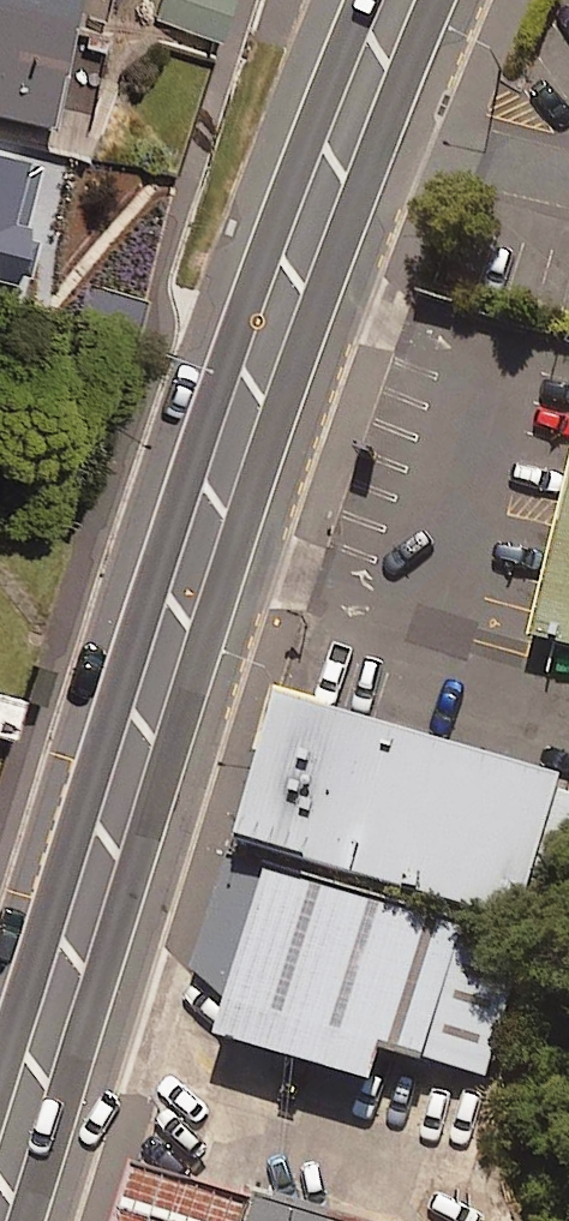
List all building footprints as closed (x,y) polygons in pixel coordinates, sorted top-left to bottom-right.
[(86,0),(0,0),(0,112),(58,123),(61,107),(81,22),(86,0)] [(108,29),(114,0),(86,0),(81,22),(108,29)] [(152,19),(219,42),(233,0),(159,0),(152,19)] [(108,29),(81,22),(61,107),(91,113),(108,29)] [(0,161),(0,284),(14,287),(26,231),(9,227),(23,166),(0,161)] [(147,306),(90,289),(79,327),(136,344),(147,306)] [(522,635),(568,646),(568,447),(522,635)] [(559,773),(273,688),(232,833),(520,920),(559,773)] [(0,696),(0,738),(17,742),(27,703),(0,696)] [(522,934),(262,862),(210,1031),(368,1078),(377,1045),(487,1077),(522,934)] [(156,1207),(152,1220),(203,1220),(156,1207)]
